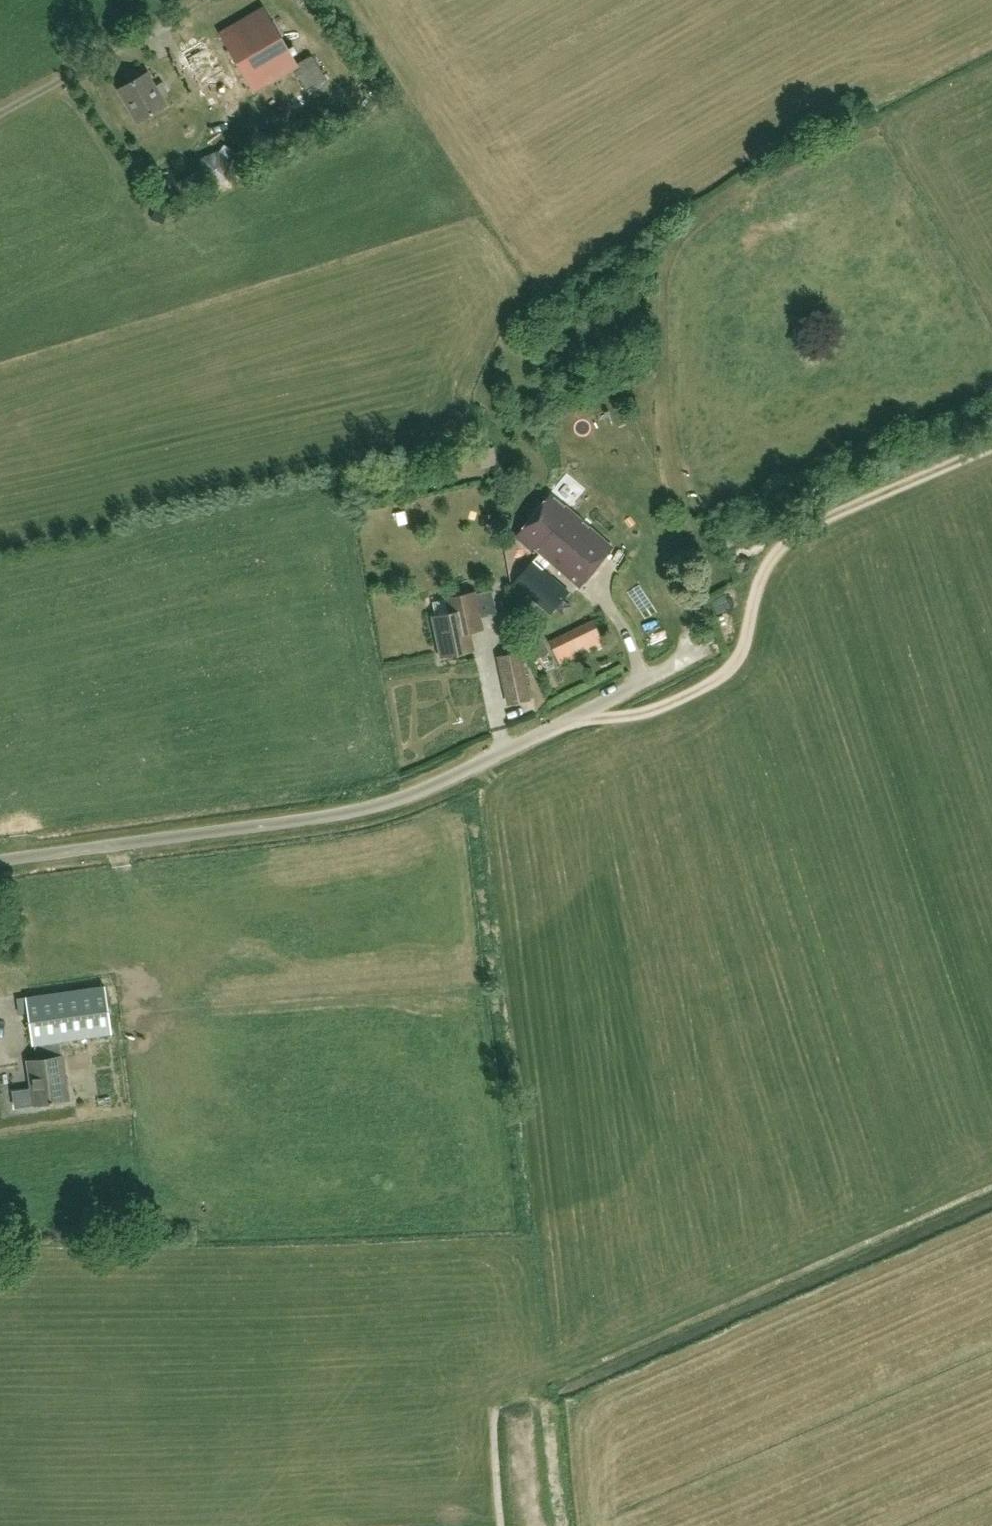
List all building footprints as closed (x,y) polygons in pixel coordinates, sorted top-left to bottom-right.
[(239,68),(255,93),(294,69),(306,89),(325,78),(311,55),(298,63),(263,5),(218,32),(239,68)] [(191,49),(197,69),(214,65),(209,44),(191,49)] [(202,91),(225,80),(218,66),(196,78),(202,91)] [(166,105),(161,96),(167,92),(161,82),(155,86),(147,73),(118,90),(136,122),(166,105)] [(200,157),(197,175),(212,186),(229,178),(230,161),(216,151),(200,157)] [(493,449),(476,452),(479,469),(496,465),(493,449)] [(549,613),(567,591),(540,568),(548,559),(579,587),(613,548),(551,495),(515,536),(532,550),(534,547),(540,553),(533,562),(532,561),(513,582),(549,613)] [(471,632),(484,629),(476,591),(444,597),(444,599),(433,602),(435,614),(431,615),(440,658),(475,650),(471,632)] [(560,665),(605,644),(593,619),(549,640),(560,665)] [(531,661),(549,651),(539,633),(521,643),(531,661)] [(497,656),(507,704),(531,699),(521,651),(497,656)] [(18,1090),(20,1107),(68,1100),(62,1055),(60,1056),(58,1041),(111,1033),(104,986),(25,997),(32,1045),(34,1044),(36,1059),(26,1061),(28,1075),(31,1075),(33,1088),(18,1090)]
